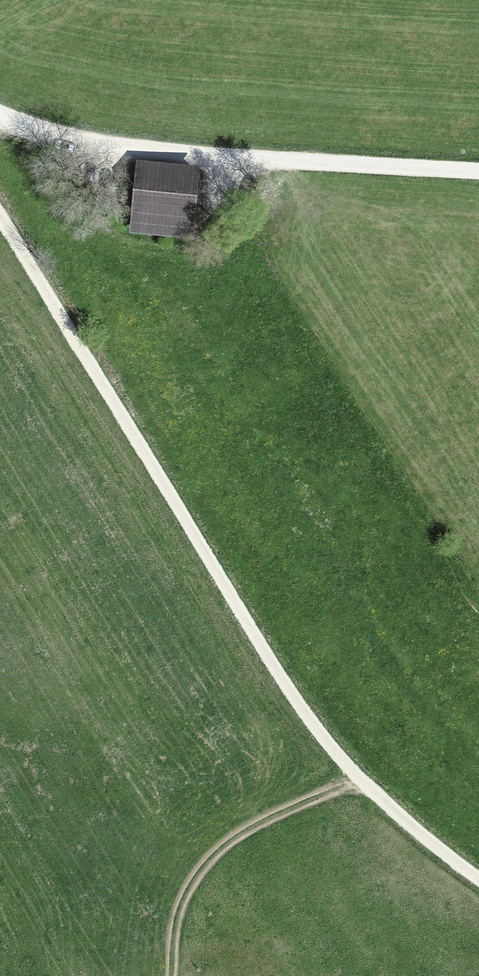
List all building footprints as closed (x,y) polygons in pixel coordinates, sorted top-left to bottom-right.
[(129,235),(194,241),(201,168),(135,162),(129,235)]
